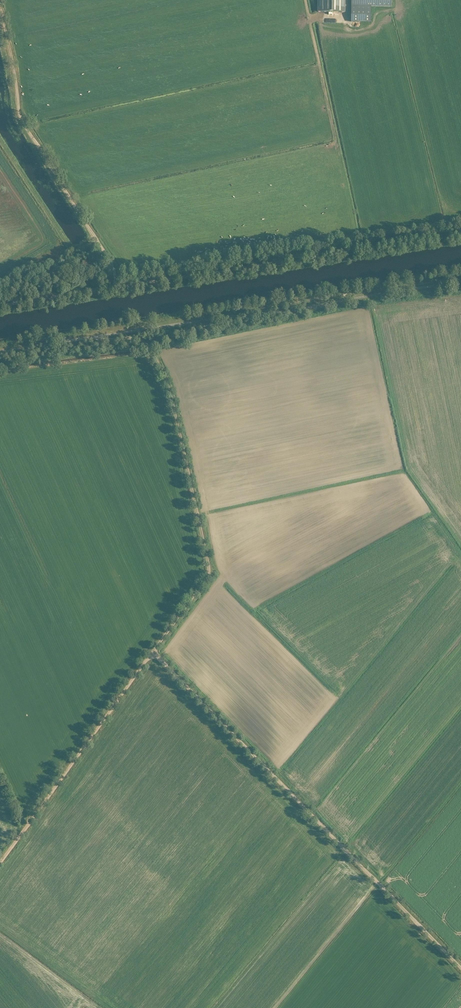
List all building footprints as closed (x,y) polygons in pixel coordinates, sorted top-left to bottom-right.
[(317,12),(345,13),(345,0),(317,0),(317,12)] [(351,22),(373,22),(372,6),(391,7),(391,0),(351,0),(351,6),(351,22)]
